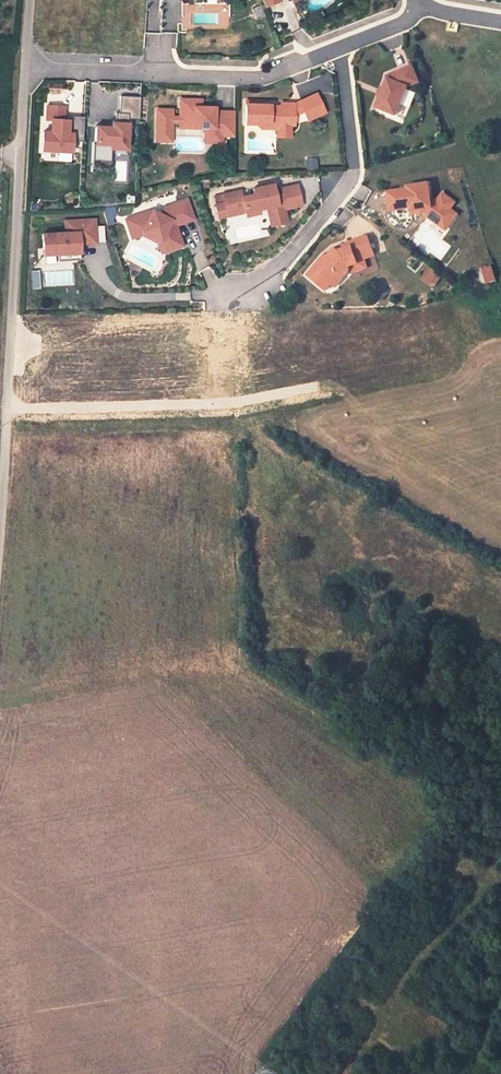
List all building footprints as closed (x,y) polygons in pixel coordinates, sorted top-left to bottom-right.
[(411,65),(386,76),(387,79),(376,108),(396,115),(407,87),(418,82),(411,65)] [(138,119),(140,96),(120,95),(119,112),(115,111),(115,122),(111,122),(111,128),(107,128),(107,126),(96,125),(95,142),(93,142),(91,160),(103,161),(110,154),(110,147),(126,148),(127,118),(138,119)] [(317,95),(299,102),(307,121),(325,114),(317,95)] [(194,99),(180,99),(179,117),(179,122),(179,128),(204,128),(204,131),(213,131),(213,136),(221,136),(234,136),(234,112),(214,111),(214,107),(201,107),(194,107),(194,99)] [(261,102),(246,101),(245,124),(257,124),(261,129),(276,129),(281,125),(290,126),(294,126),(294,104),(281,104),(281,109),(270,109),(270,105),(261,105),(261,102)] [(299,102),(294,104),(294,126),(307,121),(299,102)] [(82,139),(83,114),(67,113),(67,118),(63,117),(64,104),(47,103),(46,117),(50,117),(50,129),(42,129),(41,148),(70,150),(71,138),(82,139)] [(179,122),(179,117),(172,117),(172,110),(157,109),(156,141),(171,141),(172,122),(179,122)] [(290,136),(290,126),(281,125),(276,129),(276,136),(290,136)] [(213,131),(204,131),(204,143),(221,143),(221,136),(213,136),(213,131)] [(109,169),(110,154),(103,161),(91,160),(91,168),(109,169)] [(408,189),(388,192),(390,211),(411,208),(411,214),(421,212),(420,209),(427,208),(428,216),(435,221),(438,217),(450,225),(458,214),(451,209),(456,202),(443,193),(439,199),(431,200),(428,183),(407,186),(408,189)] [(240,191),(222,195),(227,216),(244,212),(245,216),(259,213),(258,209),(267,208),(269,218),(285,214),(284,209),(301,205),(296,185),(273,190),(272,184),(252,189),(254,194),(242,197),(240,191)] [(152,210),(125,219),(129,232),(141,228),(142,231),(160,241),(164,252),(182,246),(178,234),(175,234),(173,226),(193,219),(187,200),(164,208),(160,214),(152,210)] [(64,231),(41,232),(43,253),(56,252),(67,251),(68,258),(79,257),(78,242),(78,238),(95,237),(94,217),(63,219),(64,231)] [(450,225),(438,217),(435,221),(447,230),(450,225)] [(142,231),(141,228),(129,232),(132,238),(141,235),(158,243),(161,253),(164,252),(160,241),(142,231)] [(323,255),(307,275),(325,291),(331,284),(335,287),(350,270),(349,267),(358,263),(357,262),(364,259),(374,255),(367,236),(349,243),(351,247),(338,252),(334,249),(326,258),(323,255)] [(349,243),(334,249),(338,252),(351,247),(349,243)] [(367,267),(364,259),(357,262),(358,263),(349,267),(350,270),(352,273),(367,267)] [(431,287),(441,276),(429,267),(420,278),(431,287)]
